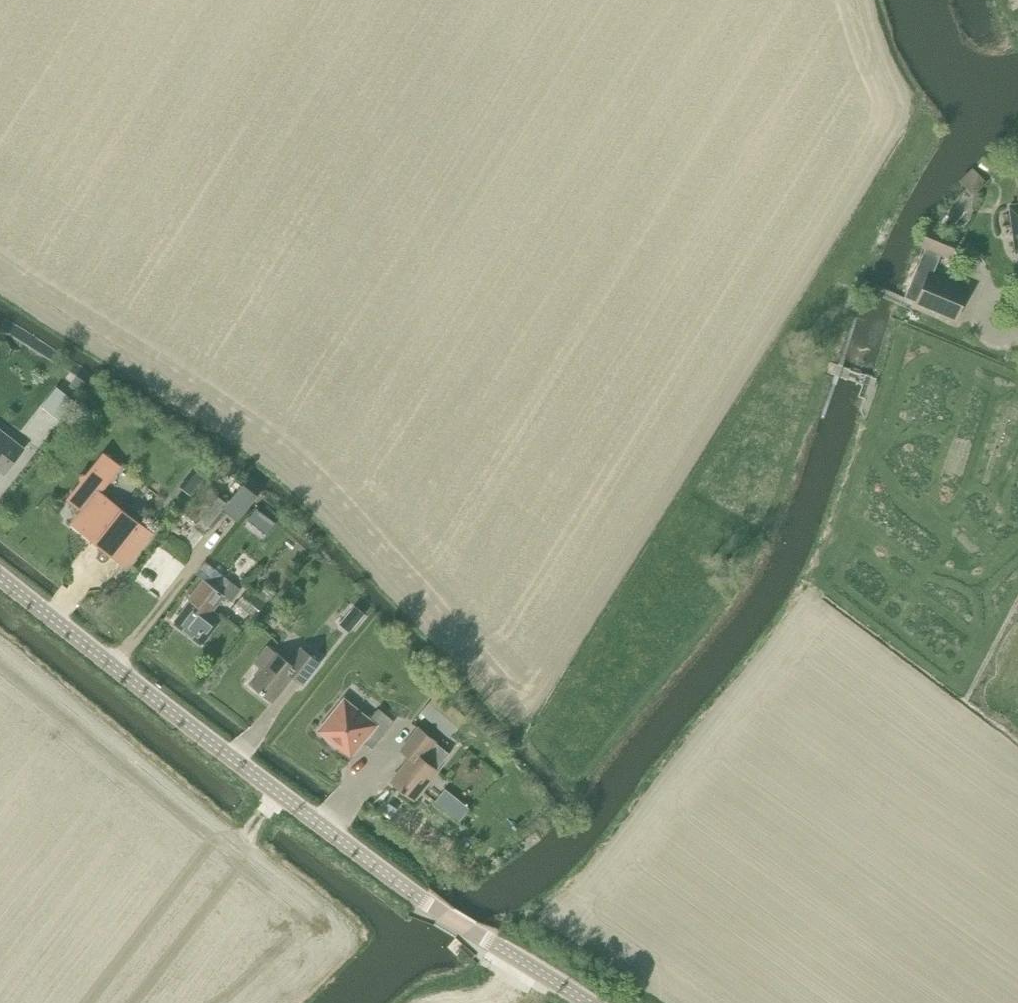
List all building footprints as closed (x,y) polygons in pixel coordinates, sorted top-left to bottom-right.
[(987,183),(972,168),(959,181),(973,196),(987,183)] [(904,297),(917,303),(955,319),(968,289),(933,274),(941,255),(950,259),(959,236),(930,223),(920,247),(925,249),(904,297)] [(87,381),(76,373),(68,384),(79,391),(87,381)] [(4,473),(23,449),(0,431),(0,470),(4,473)] [(25,451),(20,457),(27,462),(31,455),(25,451)] [(102,549),(99,553),(100,561),(108,560),(111,556),(126,568),(153,533),(102,493),(122,467),(103,452),(86,474),(79,475),(80,481),(66,499),(81,511),(70,524),(102,549)] [(206,531),(228,504),(210,489),(187,516),(206,531)] [(204,579),(224,596),(225,595),(231,600),(240,589),(204,561),(195,572),(204,579)] [(191,601),(173,623),(202,645),(219,622),(209,616),(224,596),(204,579),(188,599),(191,601)] [(275,592),(266,584),(257,595),(266,602),(275,592)] [(254,617),(265,604),(248,590),(237,603),(254,617)] [(365,615),(354,606),(339,624),(350,633),(365,615)] [(276,652),(275,653),(267,647),(255,662),(262,669),(250,684),(272,701),(293,676),(302,684),(319,663),(302,648),(290,663),(276,652)] [(438,690),(420,710),(449,735),(467,715),(438,690)] [(319,731),(350,757),(367,736),(376,743),(394,721),(379,709),(370,720),(344,699),(319,731)] [(411,758),(391,782),(413,800),(437,770),(422,759),(436,742),(419,728),(401,750),(411,758)]
